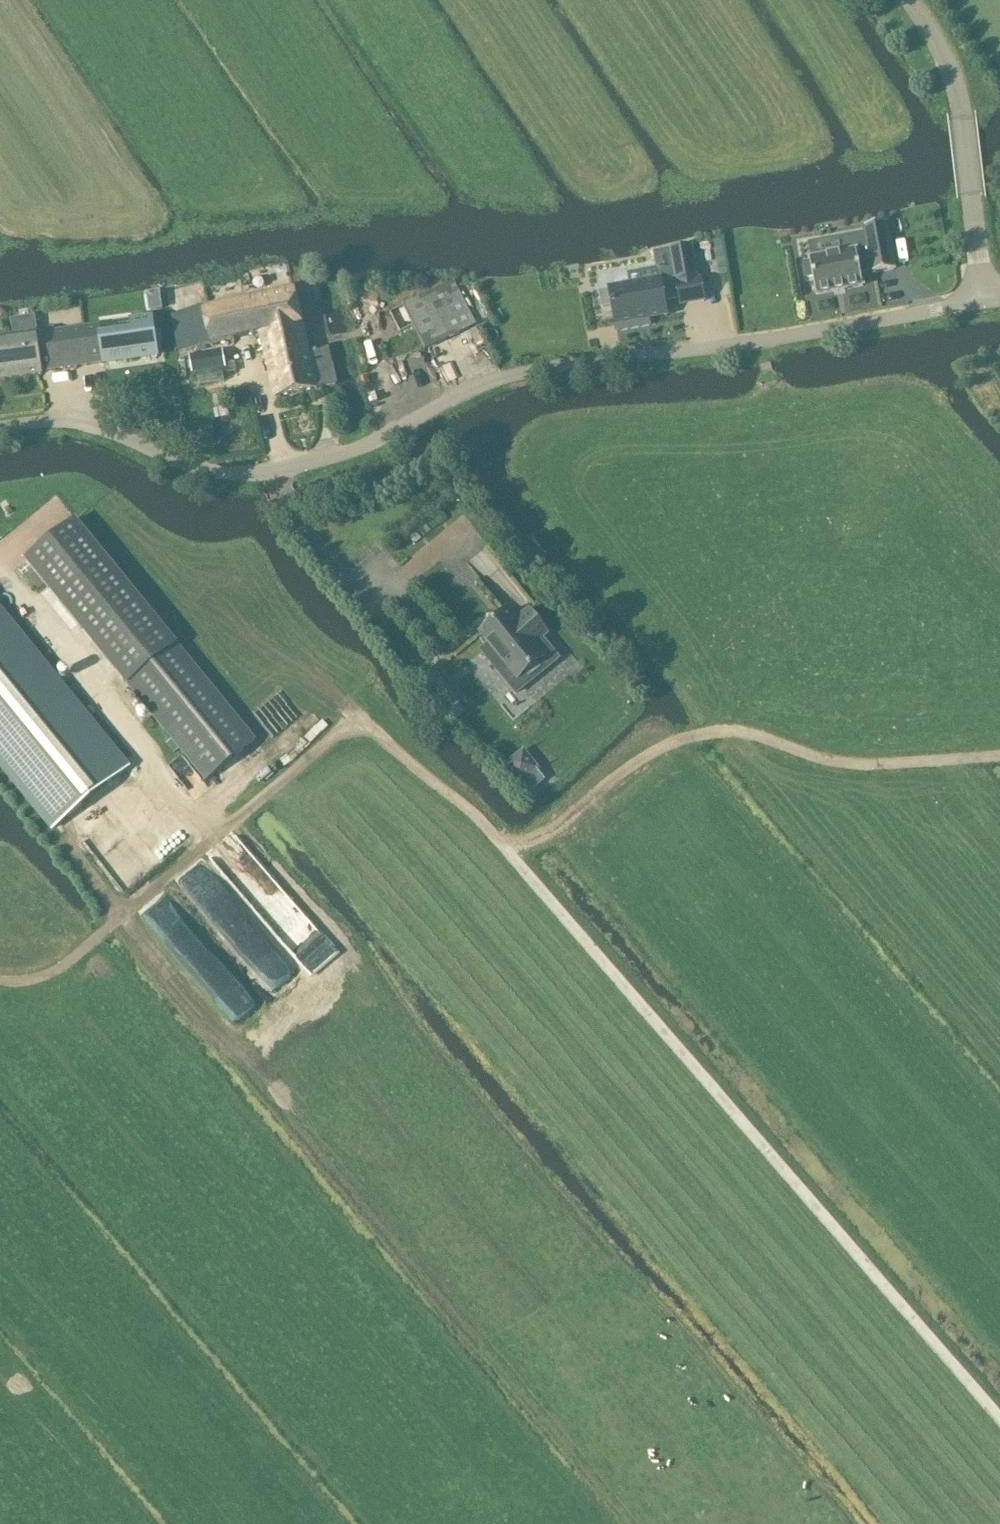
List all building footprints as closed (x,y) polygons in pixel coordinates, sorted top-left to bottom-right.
[(845,290),(845,289),(863,286),(861,273),(873,270),(873,273),(895,269),(886,224),(865,228),(866,233),(846,237),(849,252),(810,260),(811,263),(806,264),(808,277),(813,276),(816,295),(834,291),(835,292),(845,290)] [(684,285),(700,281),(694,249),(677,252),(682,275),(604,290),(608,308),(619,306),(622,330),(659,323),(658,315),(675,312),(672,302),(687,298),(684,285)] [(427,350),(477,325),(454,281),(405,306),(427,350)] [(297,286),(171,314),(179,351),(218,343),(261,334),(276,397),(319,388),(337,384),(332,360),(314,364),(312,356),(319,355),(318,351),(327,349),(326,348),(311,351),(297,286)] [(163,308),(161,291),(148,293),(150,310),(163,308)] [(101,325),(87,327),(92,365),(158,356),(152,318),(132,321),(134,332),(103,337),(101,325)] [(0,337),(0,380),(43,374),(43,372),(92,365),(87,327),(38,334),(38,332),(37,332),(15,335),(0,337)] [(193,373),(226,368),(223,352),(191,357),(193,373)] [(27,560),(206,781),(256,741),(76,520),(27,560)] [(54,829),(129,769),(0,610),(0,762),(54,829)] [(516,623),(507,612),(481,634),(490,645),(482,651),(516,693),(559,659),(542,639),(548,634),(530,612),(516,623)] [(524,751),(505,766),(520,784),(522,783),(529,792),(545,779),(537,770),(539,769),(524,751)]
